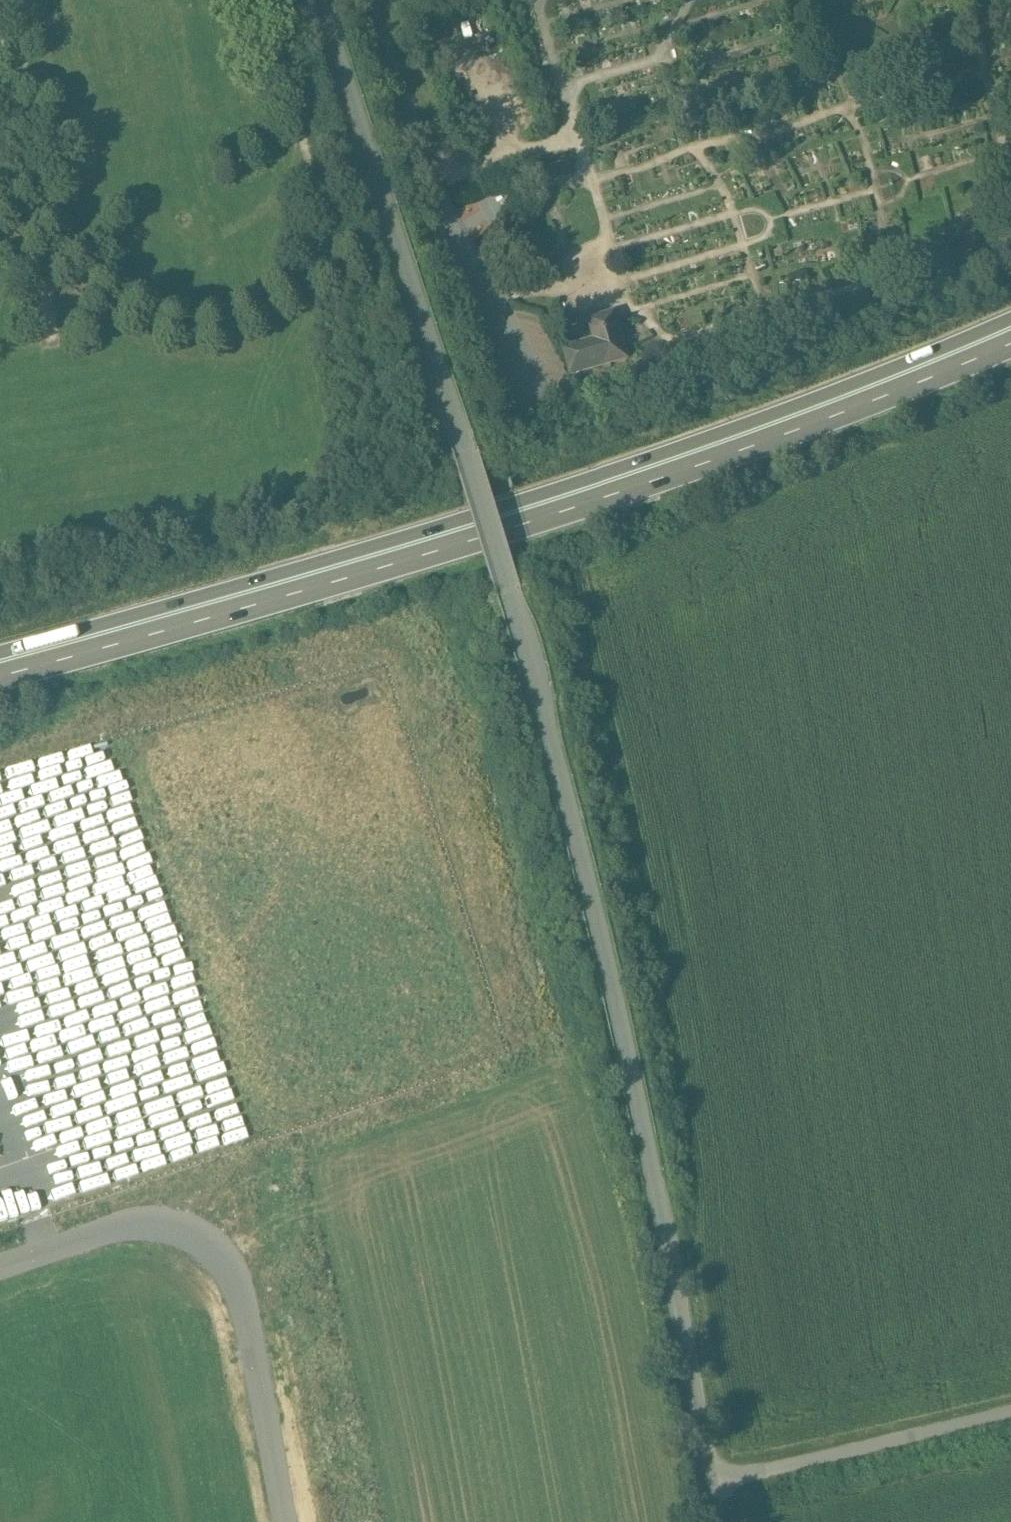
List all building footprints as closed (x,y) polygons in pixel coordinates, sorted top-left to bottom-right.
[(473,222),(493,206),(471,177),(450,194),(473,222)] [(616,312),(589,319),(595,339),(564,349),(571,375),(629,358),(616,312)]
